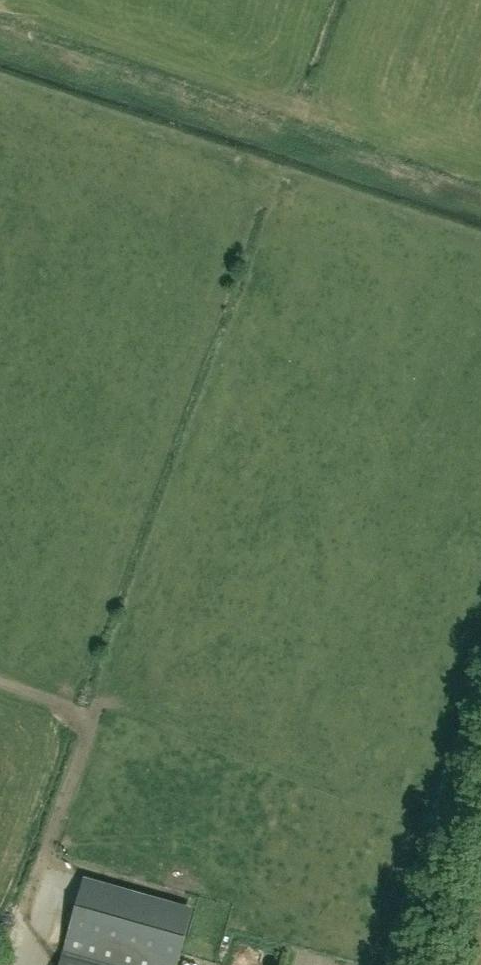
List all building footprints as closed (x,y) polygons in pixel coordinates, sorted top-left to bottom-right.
[(193,907),(85,877),(66,945),(65,945),(59,964),(177,964),(193,907)]
